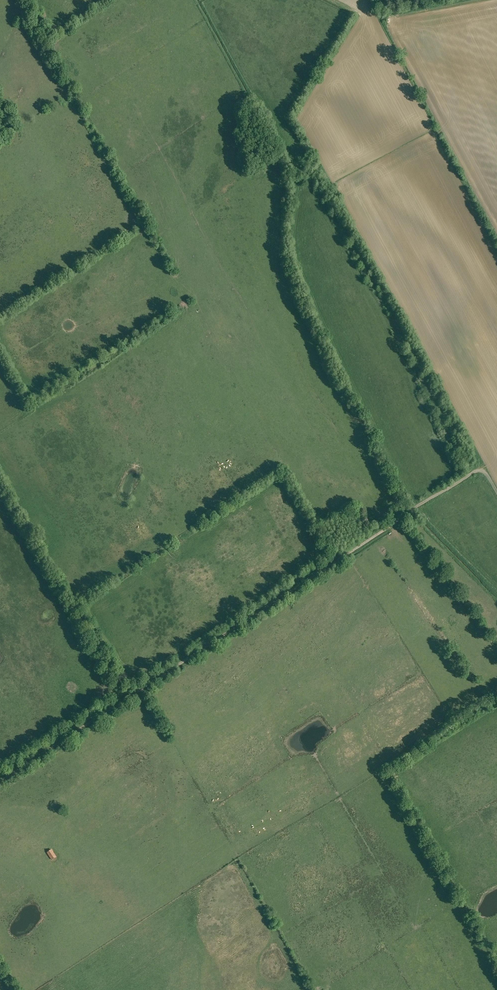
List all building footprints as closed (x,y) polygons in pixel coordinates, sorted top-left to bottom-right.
[(56,857),(51,849),(47,852),(52,860),(56,857)]
